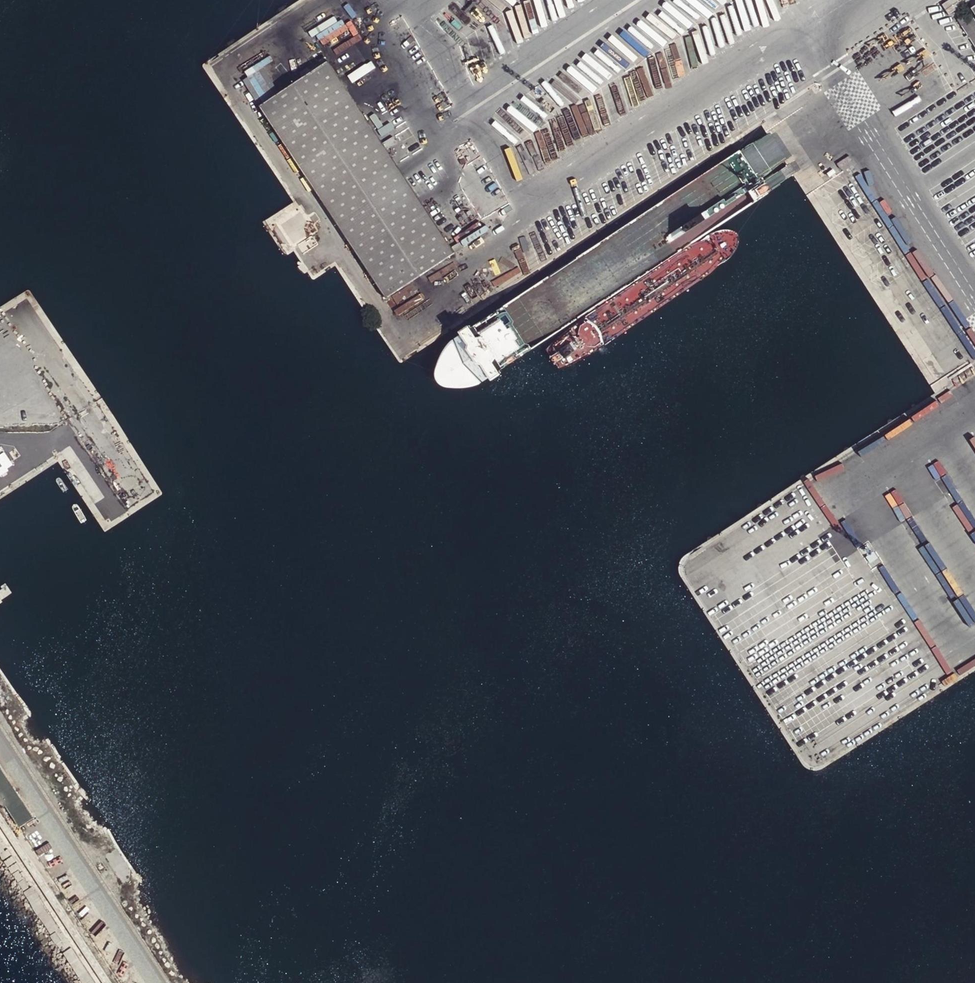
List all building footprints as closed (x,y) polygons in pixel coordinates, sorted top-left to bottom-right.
[(968,8),(954,18),(973,46),(974,45),(974,19),(968,8)] [(453,255),(319,52),(251,97),(384,300),(453,255)] [(725,623),(743,648),(756,639),(739,614),(725,623)] [(744,651),(760,677),(778,665),(762,640),(744,651)] [(790,697),(775,703),(780,715),(795,708),(790,697)] [(33,818),(0,768),(0,807),(2,809),(6,807),(19,827),(33,818)] [(35,866),(23,848),(0,813),(0,828),(102,982),(111,982),(35,866)]
